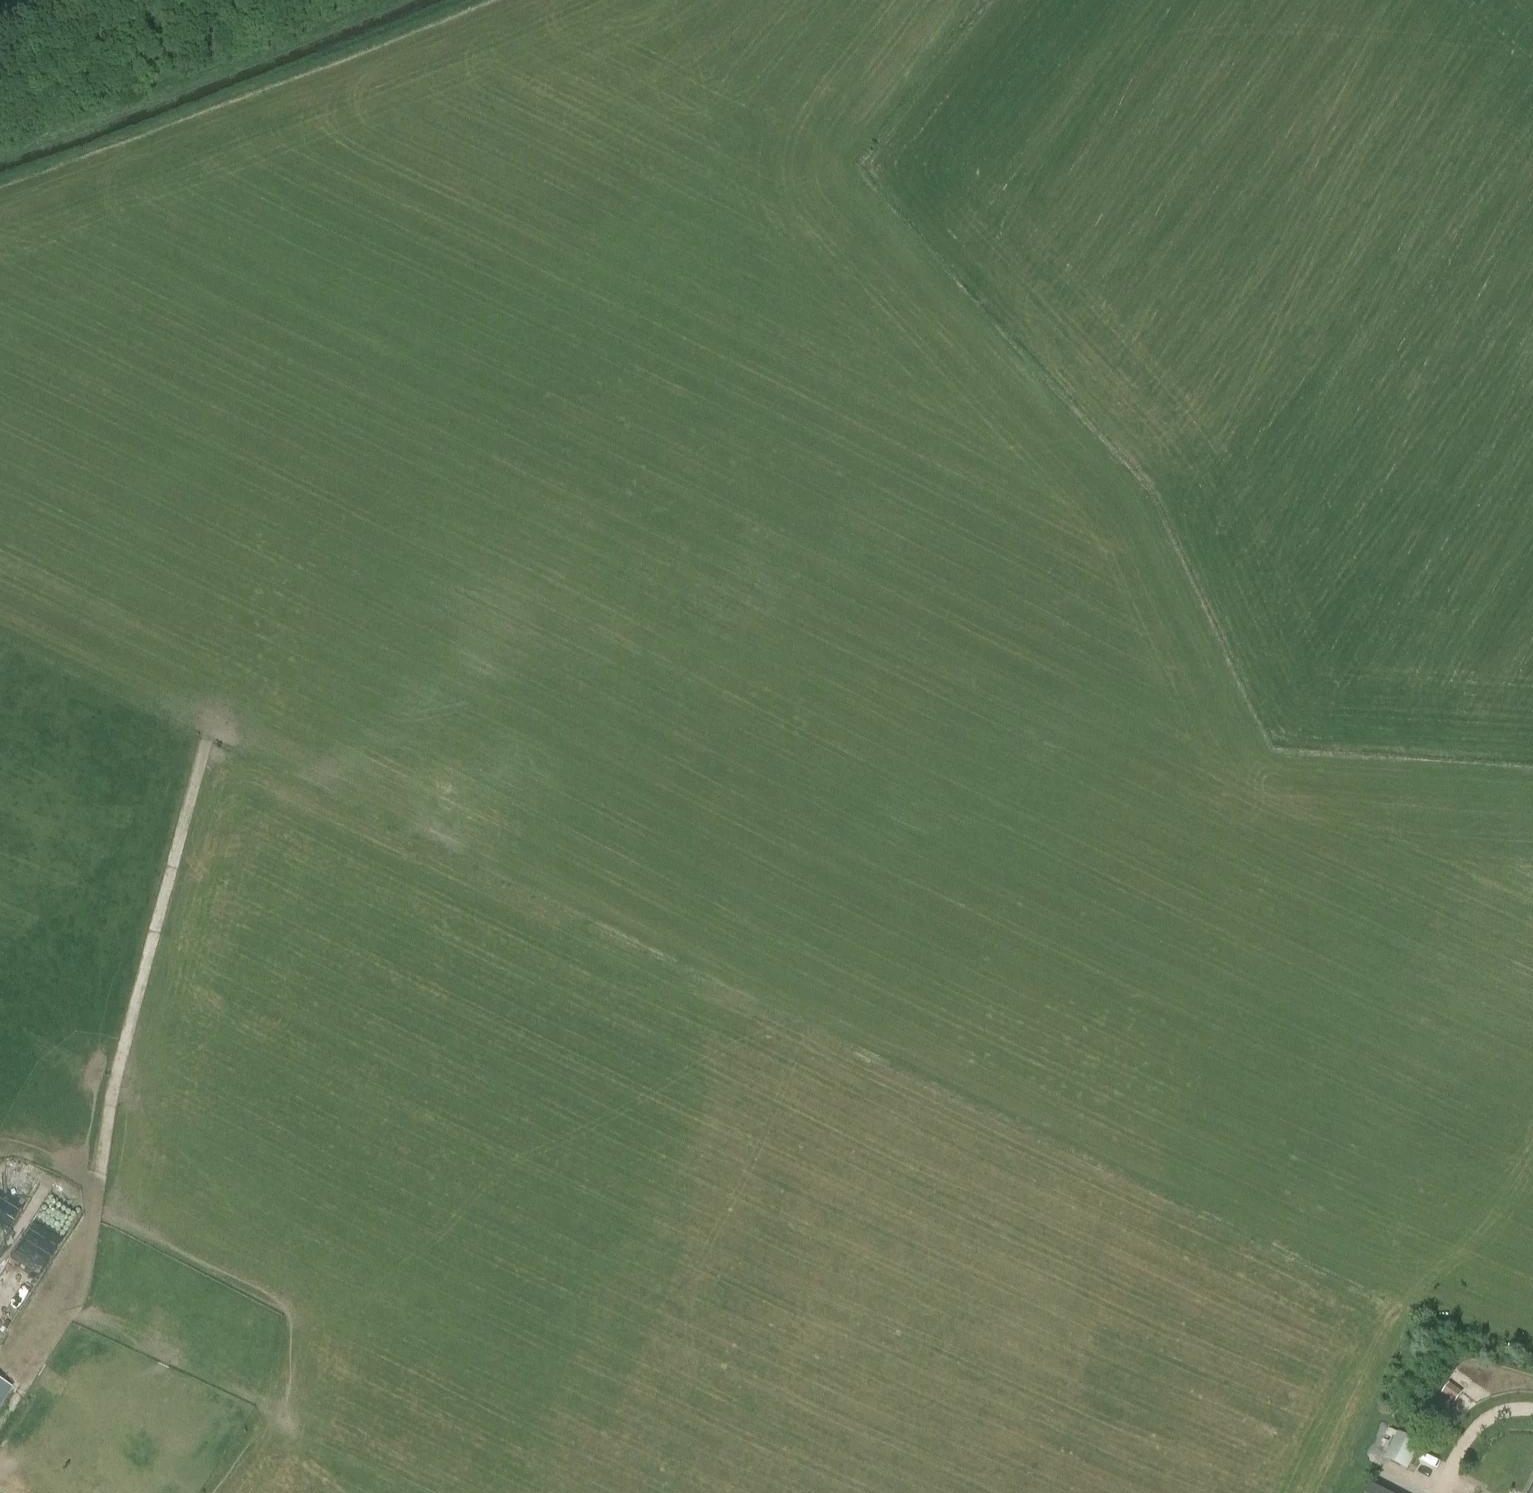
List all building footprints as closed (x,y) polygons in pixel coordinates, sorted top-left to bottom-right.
[(34,1187),(0,1169),(0,1250),(34,1187)] [(51,1262),(83,1210),(52,1191),(20,1243),(51,1262)] [(13,1388),(0,1380),(0,1408),(13,1388)] [(1398,1432),(1385,1459),(1409,1471),(1422,1443),(1398,1432)] [(1372,1484),(1368,1492),(1389,1492),(1372,1484)]
